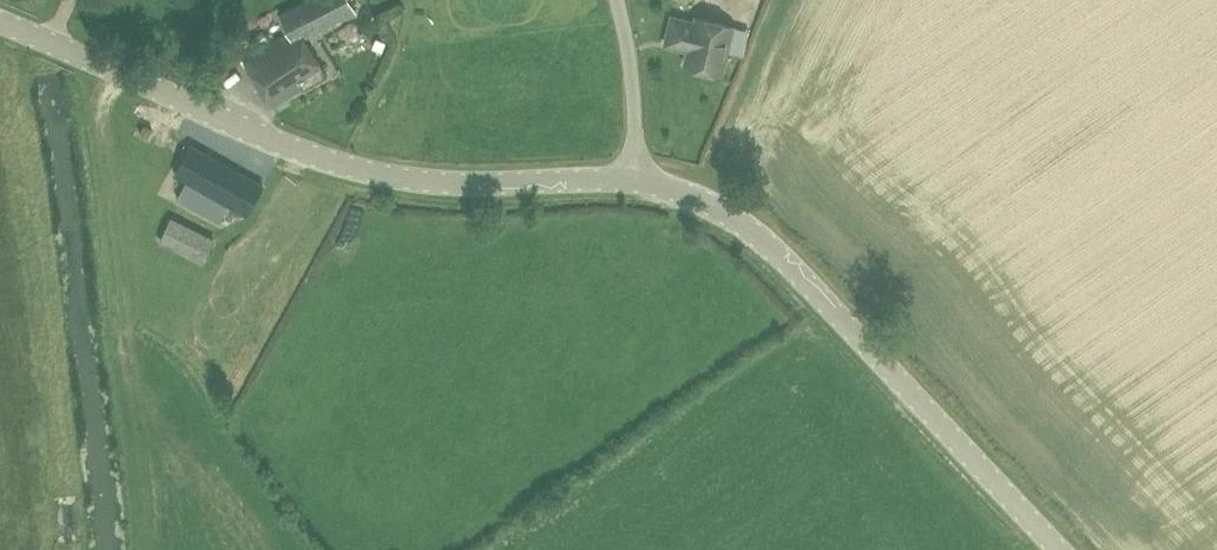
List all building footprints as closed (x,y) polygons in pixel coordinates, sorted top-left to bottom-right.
[(290,32),(245,59),(273,106),(328,74),(306,37),(359,12),(353,0),(301,0),(279,11),(290,32)] [(685,64),(721,73),(733,25),(697,17),(696,22),(672,16),(666,44),(689,50),(685,64)] [(748,49),(753,22),(741,20),(736,47),(748,49)] [(147,124),(142,133),(151,137),(156,129),(147,124)] [(230,204),(246,214),(263,185),(191,145),(175,174),(184,179),(176,195),(219,221),(230,204)] [(203,264),(215,239),(170,216),(157,241),(203,264)]
